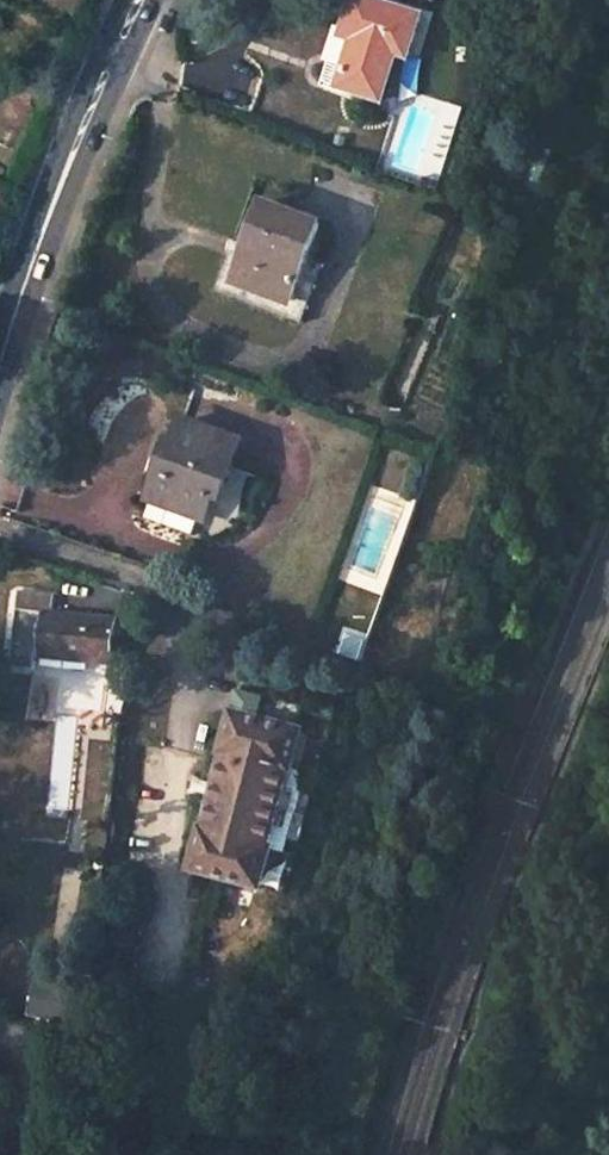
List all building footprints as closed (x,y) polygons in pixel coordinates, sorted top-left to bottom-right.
[(346,30),(344,35),(355,38),(341,86),(384,99),(397,54),(409,57),(422,17),(367,0),(356,0),(346,30)] [(346,30),(336,27),(320,80),(341,86),(355,38),(344,35),(346,30)] [(550,159),(526,152),(515,193),(539,200),(550,159)] [(320,226),(263,204),(234,284),(291,305),(305,266),(314,243),(317,234),(320,226)] [(325,237),(317,234),(314,243),(305,266),(313,269),(325,237)] [(287,318),(302,323),(321,272),(313,269),(305,266),(291,305),(287,318)] [(234,284),(229,296),(287,318),(291,305),(234,284)] [(242,441),(183,420),(176,440),(171,439),(149,501),(206,522),(215,498),(220,500),(242,441)] [(46,610),(13,608),(7,667),(33,670),(35,652),(41,653),(40,655),(111,664),(116,621),(46,613),(46,610)] [(256,717),(231,711),(220,755),(224,756),(205,828),(202,827),(191,870),(265,889),(275,847),(271,846),(290,774),(293,774),(304,729),(296,727),(302,704),(288,700),(284,700),(280,700),(277,701),(273,702),(269,703),(266,705),(263,708),(260,710),(258,713),(256,717)]
